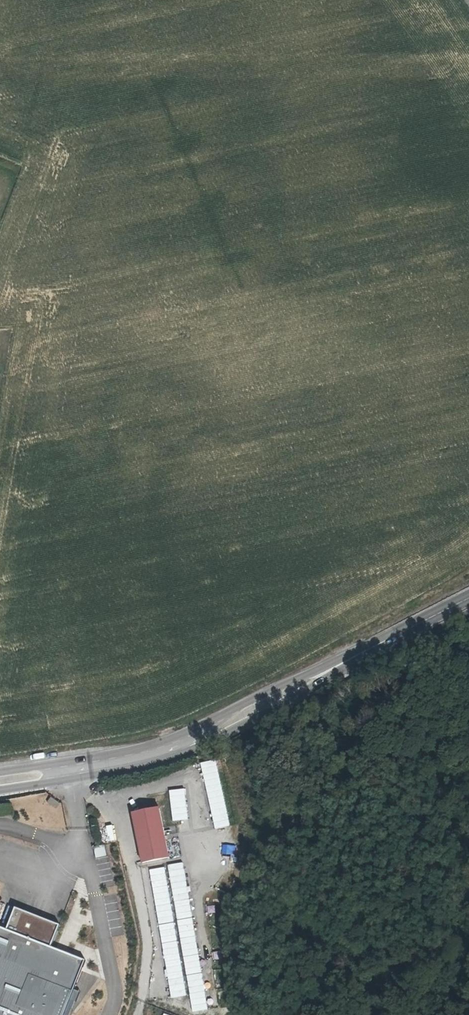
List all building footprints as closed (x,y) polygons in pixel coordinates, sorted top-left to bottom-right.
[(155,811),(129,815),(140,863),(167,857),(155,811)] [(94,858),(106,855),(103,844),(92,846),(94,858)] [(0,930),(0,1014),(61,1014),(82,962),(45,948),(54,925),(12,908),(3,931),(0,930)]
